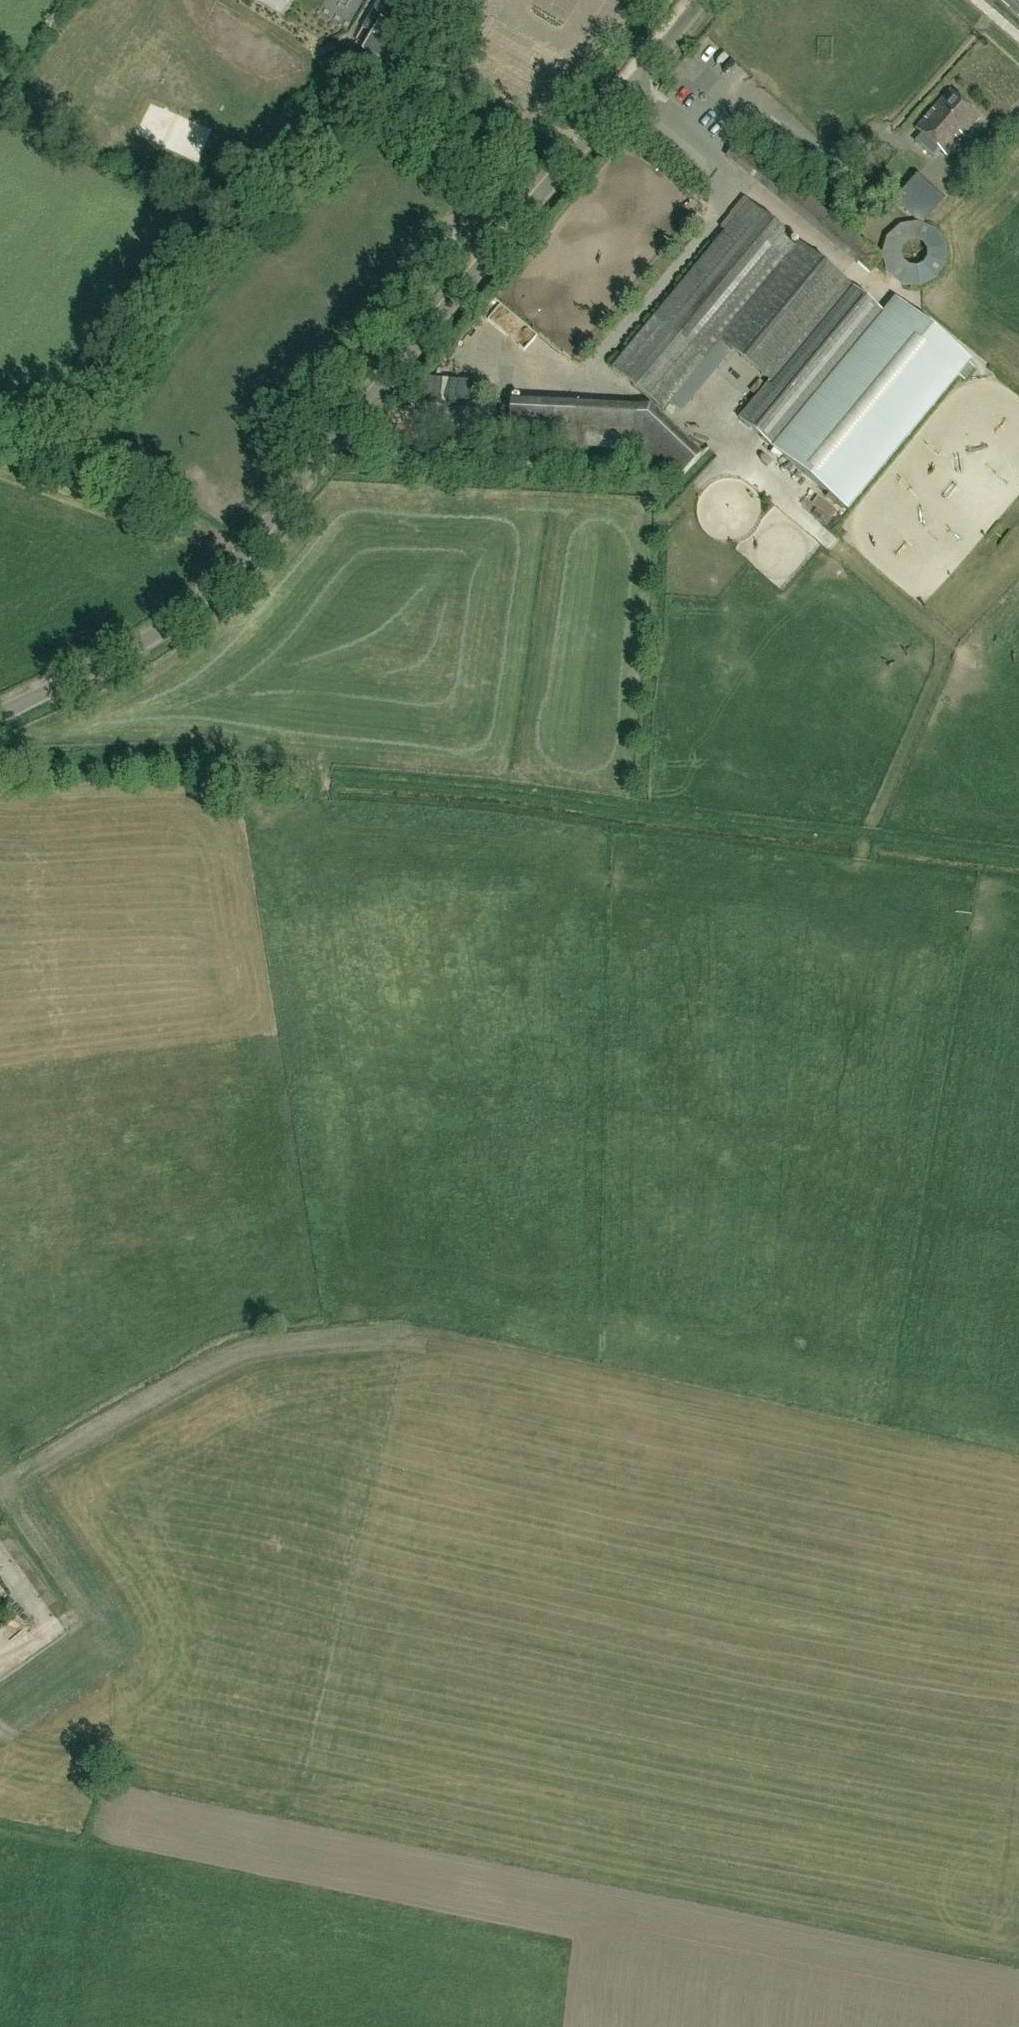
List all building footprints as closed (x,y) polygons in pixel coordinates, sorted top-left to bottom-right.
[(404,32),(381,19),(362,51),(385,65),(404,32)] [(728,53),(720,63),(733,74),(742,65),(728,53)] [(946,156),(981,117),(950,91),(916,130),(946,156)] [(924,225),(946,200),(918,175),(896,199),(924,225)] [(672,399),(681,407),(727,352),(719,345),(721,342),(769,382),(739,419),(772,448),(849,511),(972,361),(896,298),(879,318),(781,236),(784,231),(751,204),(613,370),(663,411),(672,399)] [(430,394),(439,395),(441,374),(432,373),(430,394)] [(583,448),(585,405),(510,402),(509,445),(583,448)] [(666,464),(674,471),(685,459),(676,452),(666,464)] [(0,1565),(0,1585),(1,1588),(9,1583),(0,1565)]
